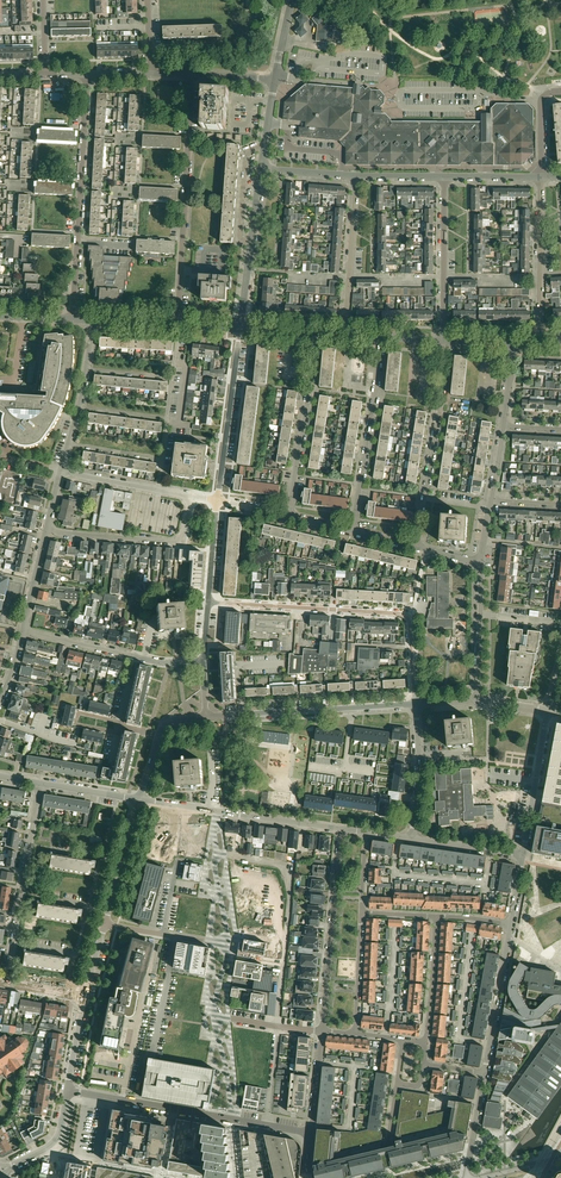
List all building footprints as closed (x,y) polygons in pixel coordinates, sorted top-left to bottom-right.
[(136,13),(136,6),(126,6),(126,13),(122,14),(122,11),(117,12),(117,18),(128,18),(128,13),(136,13)] [(312,19),(317,25),(326,26),(326,22),(319,14),(312,19)] [(301,16),(296,21),(300,25),(299,29),(295,33),(299,38),(301,40),(307,34),(303,30),(304,26),(308,22),(302,15),(301,16)] [(66,21),(59,22),(59,37),(67,37),(66,21)] [(74,21),(66,21),(67,37),(75,37),(74,21)] [(83,36),(82,21),(74,21),(75,37),(83,36)] [(90,21),(82,21),(83,36),(91,36),(90,21)] [(51,37),(59,37),(59,22),(50,22),(51,37)] [(316,41),(332,43),(334,26),(326,26),(317,25),(316,41)] [(203,26),(183,27),(184,39),(204,38),(203,26)] [(204,38),(212,38),(223,37),(222,26),(203,26),(204,38)] [(164,39),(175,39),(184,39),(183,27),(163,28),(164,39)] [(346,164),(357,164),(425,165),(439,165),(447,165),(459,165),(462,162),(470,162),(470,165),(493,165),(522,166),(533,154),(533,133),(533,109),(528,104),(527,104),(522,104),(521,104),(517,104),(515,104),(509,104),(502,104),(498,104),(496,104),(491,109),(491,115),(486,115),(482,115),(482,122),(438,122),(435,122),(402,122),(391,122),(391,120),(385,114),(378,113),(378,111),(378,108),(379,108),(385,104),(385,96),(380,90),(371,90),(369,87),(365,89),(363,86),(361,88),(360,88),(360,89),(357,89),(354,88),(354,89),(349,88),(348,88),(344,87),(342,87),(338,87),(337,87),(332,86),(331,86),(327,86),(326,86),(325,86),(321,86),(321,85),(320,85),(320,86),(315,85),(314,85),(310,85),(310,84),(309,84),(307,84),(306,84),(301,88),(302,88),(299,91),(298,90),(296,92),(297,92),(293,96),(293,95),(291,97),(285,102),(283,119),(294,120),(305,121),(305,128),(299,127),(298,137),(335,140),(339,141),(343,138),(346,141),(349,145),(346,147),(346,164)] [(211,90),(203,90),(202,102),(203,102),(201,128),(206,128),(206,130),(221,131),(221,129),(225,129),(227,103),(228,103),(229,91),(221,91),(221,89),(211,88),(211,90)] [(97,93),(96,101),(106,102),(106,94),(97,93)] [(127,98),(129,98),(129,102),(139,103),(140,96),(130,95),(130,94),(127,93),(127,98)] [(37,141),(56,143),(57,131),(38,129),(37,141)] [(76,132),(57,131),(56,143),(75,144),(76,132)] [(141,147),(161,149),(161,137),(142,135),(141,147)] [(161,137),(161,149),(179,150),(180,138),(161,137)] [(227,144),(226,165),(238,165),(239,145),(227,144)] [(238,165),(226,165),(225,184),(236,185),(238,165)] [(34,194),(53,195),(54,183),(35,182),(34,194)] [(54,183),(53,195),(72,196),(73,184),(54,183)] [(287,191),(295,191),(300,192),(300,188),(295,187),(296,184),(287,183),(287,191)] [(225,184),(223,203),(235,204),(236,185),(225,184)] [(375,188),(375,196),(383,196),(394,196),(394,185),(390,185),(390,192),(383,192),(383,188),(375,188)] [(319,202),(319,194),(323,194),(323,186),(316,186),(315,204),(317,204),(319,202)] [(330,194),(330,202),(333,202),(334,198),(337,198),(337,195),(338,187),(334,187),(331,187),(330,194)] [(336,206),(336,207),(347,208),(347,206),(347,204),(344,204),(341,203),(342,199),(345,199),(347,200),(348,196),(345,195),(345,188),(338,187),(337,195),(337,198),(337,202),(336,206)] [(138,200),(158,201),(159,189),(139,188),(138,200)] [(159,189),(158,201),(176,202),(177,190),(159,189)] [(287,191),(286,198),(307,199),(307,196),(295,195),(295,191),(287,191)] [(222,222),(233,223),(235,204),(223,203),(222,222)] [(332,216),(335,216),(343,217),(343,213),(345,213),(345,209),(344,209),(335,208),(335,212),(328,212),(328,215),(332,216)] [(285,217),(301,218),(303,218),(303,215),(293,214),(294,210),(285,209),(285,217)] [(327,222),(334,223),(342,224),(343,217),(335,216),(332,216),(332,219),(328,219),(327,222)] [(232,243),(233,223),(222,222),(220,242),(232,243)] [(342,224),(334,223),(327,222),(327,226),(334,227),(334,230),(342,231),(342,224)] [(284,224),(284,231),(300,232),(302,232),(302,230),(300,229),(292,228),(293,224),(284,224)] [(31,246),(50,247),(51,235),(32,234),(31,246)] [(51,235),(50,247),(69,249),(70,236),(51,235)] [(283,238),(283,245),(302,247),(302,243),(295,243),(295,239),(283,238)] [(147,241),(136,240),(136,252),(174,254),(174,242),(163,242),(164,240),(160,240),(160,241),(151,241),(151,239),(147,239),(147,241)] [(330,251),(332,252),(340,252),(341,245),(333,244),(330,244),(329,248),(326,248),(325,251),(330,251)] [(98,305),(110,306),(118,306),(118,298),(122,299),(123,290),(124,290),(125,290),(125,281),(127,281),(128,272),(130,272),(130,263),(132,263),(133,258),(119,257),(119,258),(103,257),(104,250),(102,250),(102,247),(88,246),(87,255),(89,255),(89,265),(91,265),(91,269),(91,270),(93,270),(92,278),(92,279),(94,279),(93,288),(94,288),(94,289),(95,289),(95,297),(98,297),(98,305)] [(282,252),(282,259),(298,261),(298,257),(290,257),(290,253),(282,252)] [(23,265),(23,269),(36,270),(36,265),(34,265),(34,260),(28,260),(29,256),(22,256),(21,265),(23,265)] [(281,267),(289,267),(289,270),(293,270),(294,264),(299,265),(299,261),(298,261),(282,259),(281,267)] [(328,273),(339,274),(339,266),(331,266),(328,265),(324,265),(324,269),(328,269),(328,273)] [(25,279),(37,280),(38,275),(36,275),(36,270),(23,269),(23,274),(25,275),(25,279)] [(199,288),(203,288),(202,300),(210,301),(210,302),(208,302),(220,303),(219,303),(219,301),(226,302),(227,289),(230,290),(231,290),(232,278),(214,277),(214,279),(212,279),(212,277),(200,276),(199,288)] [(558,278),(551,279),(552,289),(556,289),(556,292),(552,292),(553,298),(560,297),(559,286),(558,278)] [(26,284),(26,289),(39,290),(39,285),(37,285),(37,280),(25,279),(24,284),(26,284)] [(264,279),(264,287),(278,288),(278,284),(273,284),(273,279),(264,279)] [(352,299),(357,299),(360,299),(364,299),(364,288),(364,280),(357,280),(357,288),(361,288),(360,293),(359,294),(353,294),(352,296),(352,299)] [(371,280),(371,288),(371,296),(371,300),(375,300),(375,288),(382,288),(382,283),(379,282),(379,280),(371,280)] [(15,297),(15,288),(13,288),(11,288),(11,286),(5,286),(4,299),(11,299),(11,298),(11,296),(15,297)] [(272,295),(276,295),(276,291),(280,291),(280,288),(278,288),(264,287),(263,295),(272,295)] [(39,294),(39,290),(26,289),(26,294),(28,294),(28,299),(40,300),(41,294),(39,294)] [(286,305),(285,314),(293,315),(294,299),(294,293),(290,293),(290,303),(289,306),(286,305)] [(263,295),(262,303),(271,303),(277,304),(279,304),(279,300),(276,300),(272,300),(272,295),(263,295)] [(330,296),(329,309),(328,317),(335,318),(336,309),(332,309),(333,301),(340,301),(340,297),(330,296)] [(307,316),(307,307),(308,300),(305,300),(304,299),(304,307),(300,306),(299,315),(307,316)] [(364,299),(360,299),(357,299),(352,299),(352,304),(356,304),(356,305),(357,305),(357,303),(360,303),(360,311),(357,311),(357,319),(364,319),(364,311),(364,304),(364,303),(364,299)] [(315,304),(315,307),(314,316),(321,317),(322,301),(319,301),(319,304),(315,304)] [(469,304),(468,304),(468,311),(468,320),(476,320),(476,312),(476,308),(472,308),(472,301),(469,301),(469,304)] [(277,304),(271,303),(262,303),(262,310),(271,311),(271,306),(277,307),(277,304)] [(2,419),(1,420),(1,421),(1,423),(1,424),(1,426),(1,427),(1,429),(2,430),(2,431),(2,432),(3,433),(3,434),(4,436),(5,436),(6,438),(7,439),(8,440),(9,442),(10,443),(11,443),(12,444),(14,445),(15,446),(17,446),(18,447),(20,447),(22,447),(23,447),(24,448),(26,448),(28,447),(30,447),(31,447),(32,446),(34,446),(36,445),(37,444),(38,444),(39,443),(40,444),(43,441),(49,433),(54,425),(53,424),(54,420),(56,421),(58,417),(62,409),(65,400),(66,400),(67,396),(66,396),(68,391),(70,382),(71,378),(70,378),(72,364),(73,364),(73,360),(72,360),(73,352),(73,346),(73,342),(72,342),(72,336),(64,337),(64,333),(59,334),(59,333),(57,333),(57,334),(44,335),(35,391),(38,392),(38,395),(8,393),(7,393),(3,393),(3,395),(0,395),(0,418),(2,419)] [(99,347),(107,348),(107,338),(100,337),(99,347)] [(151,350),(151,340),(144,340),(143,354),(145,354),(145,351),(144,351),(144,350),(151,350)] [(192,356),(199,357),(200,345),(194,344),(192,356)] [(258,345),(256,364),(268,365),(270,352),(270,346),(258,345)] [(214,362),(214,359),(218,359),(220,348),(213,347),(212,359),(210,372),(211,373),(218,374),(218,370),(214,369),(215,362),(214,362)] [(324,348),(322,368),(334,369),(336,350),(324,348)] [(401,353),(389,352),(387,372),(399,373),(401,353)] [(455,356),(453,375),(465,376),(467,357),(455,356)] [(524,369),(524,371),(527,371),(532,372),(532,361),(528,361),(527,361),(525,361),(524,369)] [(542,372),(546,372),(547,362),(542,362),(539,362),(539,370),(539,372),(538,376),(542,376),(542,372)] [(266,385),(268,365),(256,364),(254,383),(266,385)] [(322,368),(320,387),(332,388),(334,369),(322,368)] [(398,392),(399,373),(387,372),(385,391),(398,392)] [(101,376),(94,375),(93,385),(100,386),(101,376)] [(190,375),(189,383),(191,383),(196,384),(196,383),(197,376),(190,375)] [(453,375),(451,395),(464,396),(465,376),(453,375)] [(109,377),(101,376),(100,386),(108,386),(109,377)] [(116,377),(109,377),(108,386),(115,387),(116,377)] [(122,378),(116,377),(115,387),(122,388),(123,378),(122,378)] [(123,378),(122,388),(129,388),(130,379),(126,378),(123,378)] [(137,379),(130,379),(129,388),(136,389),(137,379)] [(139,380),(137,379),(136,389),(144,390),(145,380),(139,380)] [(206,379),(205,385),(216,387),(217,380),(206,379)] [(151,391),(152,381),(145,380),(144,390),(143,392),(148,393),(148,390),(150,391),(151,391)] [(151,391),(158,391),(159,382),(155,381),(152,381),(151,391)] [(165,382),(159,382),(158,391),(166,392),(167,382),(165,382)] [(201,385),(200,391),(204,392),(215,393),(216,387),(205,385),(201,385)] [(248,387),(245,406),(257,407),(260,388),(248,387)] [(288,390),(287,397),(297,399),(298,392),(288,390)] [(537,401),(537,410),(539,410),(539,412),(544,412),(544,402),(545,397),(540,396),(540,390),(537,390),(537,397),(537,401)] [(319,403),(329,404),(330,397),(320,396),(319,403)] [(286,405),(295,406),(297,399),(287,397),(286,405)] [(352,401),(351,408),(361,409),(362,402),(352,401)] [(329,404),(319,403),(318,410),(328,411),(329,404)] [(201,411),(213,412),(214,406),(202,404),(200,404),(200,407),(202,407),(201,411)] [(286,405),(285,412),(294,413),(295,406),(286,405)] [(255,426),(257,407),(245,406),(243,425),(255,426)] [(385,406),(384,413),(393,414),(395,407),(385,406)] [(351,413),(350,415),(360,417),(361,409),(351,408),(351,413)] [(318,410),(317,417),(326,419),(328,411),(318,410)] [(427,412),(417,411),(416,418),(426,420),(427,412)] [(285,412),(284,419),(293,421),(294,413),(285,412)] [(88,423),(95,424),(96,414),(89,413),(88,423)] [(383,420),(392,422),(393,414),(384,413),(383,420)] [(103,415),(96,414),(95,424),(102,425),(103,415)] [(111,416),(103,415),(102,425),(109,426),(111,416)] [(350,415),(349,422),(359,424),(360,417),(350,415)] [(109,426),(117,427),(118,417),(111,416),(109,426)] [(450,416),(448,423),(458,424),(459,417),(450,416)] [(125,418),(118,417),(117,427),(124,428),(125,418)] [(212,419),(200,417),(198,417),(197,420),(200,420),(199,424),(211,425),(212,419)] [(317,417),(316,424),(325,426),(326,419),(317,417)] [(124,428),(131,429),(132,419),(125,418),(124,428)] [(416,418),(415,425),(425,427),(426,420),(416,418)] [(132,419),(131,429),(138,430),(140,420),(132,419)] [(282,427),(292,428),(293,421),(284,419),(283,422),(282,427)] [(146,431),(147,421),(140,420),(138,430),(146,431)] [(383,420),(381,427),(391,429),(392,425),(392,422),(383,420)] [(146,431),(153,432),(154,422),(147,421),(146,431)] [(482,421),(482,424),(481,428),(491,430),(492,423),(482,421)] [(153,432),(160,433),(161,423),(154,422),(153,432)] [(345,422),(344,427),(348,427),(348,430),(358,431),(359,424),(349,422),(345,422)] [(448,423),(447,430),(457,432),(458,429),(458,424),(448,423)] [(325,426),(316,424),(314,432),(324,433),(325,426)] [(241,433),(240,444),(252,446),(255,426),(243,425),(241,433)] [(415,425),(414,433),(424,434),(425,427),(415,425)] [(282,427),(281,434),(291,435),(292,428),(282,427)] [(391,429),(381,427),(380,435),(390,436),(391,429)] [(481,428),(480,435),(490,437),(491,430),(481,428)] [(348,430),(347,437),(357,438),(358,431),(348,430)] [(457,432),(447,430),(446,437),(456,439),(457,432)] [(314,432),(313,439),(323,440),(324,433),(314,432)] [(290,443),(291,435),(281,434),(275,433),(274,436),(281,437),(280,441),(290,443)] [(414,433),(413,440),(423,441),(424,434),(414,433)] [(380,435),(379,442),(389,444),(393,444),(394,437),(390,436),(380,435)] [(480,438),(479,443),(488,444),(490,437),(480,435),(480,438)] [(529,447),(534,447),(535,436),(530,436),(530,437),(527,437),(527,445),(527,448),(527,449),(529,449),(529,447)] [(346,444),(356,446),(357,438),(347,437),(346,441),(346,444)] [(446,437),(445,445),(455,446),(455,444),(456,439),(446,437)] [(544,448),(548,448),(549,437),(544,437),(544,438),(542,437),(541,451),(544,451),(544,448)] [(313,439),(312,446),(322,448),(323,443),(326,444),(327,441),(323,440),(313,439)] [(409,439),(408,447),(412,447),(421,449),(423,441),(413,440),(409,439)] [(279,446),(279,448),(289,450),(289,449),(289,447),(290,443),(280,441),(279,446)] [(379,442),(378,449),(388,451),(391,451),(393,444),(389,444),(379,442)] [(478,448),(478,450),(487,451),(488,444),(479,443),(478,448)] [(175,444),(175,446),(172,466),(174,467),(172,477),(195,479),(195,478),(205,479),(208,457),(207,456),(208,446),(185,444),(185,445),(175,444)] [(240,444),(237,463),(242,464),(244,464),(250,465),(252,446),(240,444)] [(341,449),(341,451),(345,451),(355,453),(356,446),(346,444),(342,444),(341,449)] [(455,446),(445,445),(444,452),(454,454),(455,446)] [(321,455),(322,448),(312,446),(311,453),(321,455)] [(278,451),(278,456),(287,457),(289,450),(279,448),(275,448),(273,447),(272,450),(278,451)] [(408,447),(407,454),(411,454),(420,456),(421,449),(412,447),(408,447)] [(378,449),(377,457),(387,458),(388,451),(378,449)] [(474,449),(474,452),(477,452),(476,457),(486,459),(487,451),(478,450),(474,449)] [(83,451),(81,461),(89,462),(90,453),(83,451)] [(355,453),(345,451),(344,459),(353,460),(354,457),(355,453)] [(454,454),(444,452),(443,459),(452,461),(454,454)] [(97,454),(90,453),(89,462),(96,463),(97,454)] [(104,455),(103,465),(110,466),(112,456),(109,456),(109,454),(105,453),(104,455)] [(311,453),(310,461),(320,462),(321,455),(311,453)] [(97,454),(96,463),(95,466),(99,467),(99,464),(103,465),(104,455),(100,454),(97,454)] [(407,454),(406,461),(409,462),(419,463),(420,458),(420,456),(411,454),(407,454)] [(110,466),(109,470),(117,471),(117,467),(119,457),(112,456),(110,466)] [(286,465),(287,457),(278,456),(277,463),(286,465)] [(117,467),(125,468),(126,459),(119,457),(117,467)] [(376,464),(385,465),(387,458),(377,457),(376,464)] [(473,457),(472,464),(475,464),(485,466),(486,459),(476,457),(473,457)] [(133,460),(126,459),(125,468),(132,469),(133,460)] [(344,459),(343,466),(352,467),(353,460),(344,459)] [(443,459),(442,467),(451,468),(452,463),(452,461),(443,459)] [(132,469),(139,471),(141,461),(133,460),(132,469)] [(148,462),(141,461),(139,471),(146,472),(148,462)] [(309,468),(318,470),(320,462),(310,461),(309,468)] [(406,461),(405,468),(408,469),(418,470),(419,463),(409,462),(406,461)] [(154,473),(156,464),(148,462),(146,472),(154,473)] [(376,464),(375,471),(384,473),(385,465),(376,464)] [(475,467),(474,472),(484,473),(485,466),(475,464),(475,467)] [(525,484),(525,476),(525,471),(526,464),(523,464),(522,476),(518,475),(517,486),(522,486),(522,484),(525,484)] [(351,475),(352,467),(343,466),(341,473),(351,475)] [(450,475),(451,468),(442,467),(440,474),(450,475)] [(408,469),(407,476),(417,478),(418,470),(408,469)] [(511,473),(506,473),(504,483),(513,483),(513,485),(517,486),(518,475),(515,475),(515,471),(511,470),(511,473)] [(384,474),(384,473),(375,471),(373,478),(383,480),(384,474)] [(473,476),(473,479),(483,481),(484,474),(484,473),(474,472),(473,476)] [(440,475),(439,481),(449,483),(450,475),(440,474),(440,475)] [(37,477),(28,475),(27,479),(31,479),(29,487),(32,488),(43,490),(45,483),(36,481),(37,477)] [(234,490),(241,491),(242,481),(243,476),(236,475),(235,478),(234,478),(232,484),(234,484),(234,490)] [(416,485),(417,478),(407,476),(406,484),(416,485)] [(5,478),(3,487),(7,488),(8,483),(13,484),(10,497),(15,498),(19,480),(12,478),(7,477),(7,478),(5,478)] [(473,479),(472,486),(482,488),(483,482),(483,481),(473,479)] [(262,483),(260,494),(267,495),(268,484),(268,481),(262,480),(262,483)] [(74,487),(75,483),(67,481),(65,490),(72,492),(72,493),(76,494),(77,488),(74,487)] [(268,484),(267,495),(273,496),(274,485),(275,482),(268,481),(268,484)] [(449,484),(449,483),(439,481),(438,488),(448,490),(449,484)] [(82,483),(81,487),(83,488),(82,490),(91,492),(91,490),(92,485),(82,483)] [(482,488),(472,486),(471,494),(480,495),(482,488)] [(107,489),(104,506),(103,508),(101,508),(100,513),(102,514),(101,523),(98,522),(98,526),(122,531),(123,522),(125,515),(113,512),(114,508),(115,498),(122,499),(123,492),(107,489)] [(312,489),(305,489),(304,492),(303,492),(301,497),(304,498),(303,504),(310,505),(311,494),(312,489)] [(115,498),(115,501),(123,502),(131,504),(131,501),(132,494),(123,492),(122,499),(115,498)] [(61,510),(73,513),(74,509),(75,508),(76,508),(79,506),(77,503),(78,498),(73,497),(69,496),(68,499),(66,498),(66,500),(63,499),(61,505),(62,506),(61,510)] [(24,503),(23,507),(33,509),(34,505),(39,507),(40,503),(41,499),(33,497),(30,497),(29,502),(24,501),(24,503)] [(97,498),(90,497),(89,504),(95,506),(97,498)] [(343,499),(342,509),(348,510),(350,500),(343,499)] [(376,502),(372,502),(369,501),(368,505),(367,505),(366,510),(368,510),(367,517),(374,518),(375,507),(376,502)] [(123,502),(122,506),(124,507),(126,509),(125,510),(129,510),(131,504),(123,502)] [(23,515),(36,518),(38,513),(15,507),(15,510),(24,513),(23,515)] [(72,516),(73,513),(61,510),(61,513),(59,513),(58,519),(61,520),(61,521),(63,522),(62,524),(66,525),(66,526),(71,527),(72,522),(71,522),(72,517),(73,516),(72,516)] [(499,520),(504,520),(504,521),(507,522),(507,515),(511,515),(511,511),(506,510),(500,510),(500,516),(499,520)] [(507,515),(507,522),(509,522),(509,524),(511,524),(511,521),(513,521),(518,521),(519,511),(514,510),(514,511),(511,511),(511,515),(507,515)] [(523,520),(525,520),(526,516),(530,516),(530,512),(523,511),(519,511),(518,521),(523,521),(523,520)] [(532,522),(536,522),(537,512),(532,511),(532,512),(530,512),(530,516),(526,516),(525,520),(532,520),(532,522)] [(541,521),(544,521),(544,517),(548,517),(548,513),(542,513),(542,512),(537,512),(536,522),(541,522),(541,521)] [(555,523),(556,513),(551,513),(548,513),(548,517),(544,517),(544,521),(543,524),(548,524),(548,521),(550,521),(550,523),(555,523)] [(15,516),(14,519),(18,520),(21,521),(35,524),(36,518),(23,515),(23,518),(15,516)] [(440,542),(457,543),(466,544),(466,536),(468,518),(442,516),(440,536),(440,542)] [(14,519),(5,517),(4,520),(20,524),(19,527),(34,530),(35,524),(21,521),(18,520),(14,519)] [(230,518),(228,537),(241,538),(242,526),(242,519),(230,518)] [(90,521),(84,519),(82,528),(88,530),(90,521)] [(5,525),(0,523),(0,540),(2,530),(11,532),(12,526),(5,525)] [(262,534),(269,536),(271,526),(264,524),(262,534)] [(278,528),(271,526),(269,536),(276,537),(278,528)] [(278,528),(276,537),(285,539),(287,530),(278,528)] [(294,531),(287,530),(285,539),(292,541),(294,531)] [(292,541),(299,543),(301,533),(300,533),(294,531),(292,541)] [(308,535),(301,533),(299,543),(305,544),(308,535)] [(23,534),(22,540),(19,539),(18,542),(11,540),(11,539),(8,538),(7,542),(9,542),(30,548),(32,536),(23,534)] [(312,546),(315,536),(310,535),(308,535),(305,544),(312,546)] [(315,536),(312,546),(319,548),(322,538),(320,538),(315,536)] [(239,558),(241,538),(228,537),(228,546),(227,557),(239,558)] [(329,540),(322,538),(319,548),(326,549),(329,540)] [(326,549),(334,551),(336,541),(329,540),(326,549)] [(59,551),(60,544),(51,541),(49,548),(59,551)] [(86,554),(87,542),(80,541),(79,554),(86,554)] [(28,553),(30,548),(9,542),(8,546),(19,549),(19,551),(28,553)] [(98,559),(98,558),(98,553),(97,553),(98,543),(97,543),(95,543),(92,543),(91,546),(90,555),(93,555),(93,553),(96,553),(96,559),(98,559)] [(113,569),(111,593),(120,594),(120,593),(120,586),(121,580),(120,580),(120,579),(121,570),(122,570),(124,546),(121,545),(118,544),(118,545),(117,555),(120,555),(119,563),(118,563),(118,564),(118,569),(113,569)] [(346,544),(344,553),(351,555),(353,546),(346,544)] [(509,548),(502,547),(501,554),(515,556),(516,549),(517,549),(517,545),(509,544),(509,548)] [(124,546),(122,570),(125,571),(126,560),(129,560),(129,556),(130,546),(129,546),(129,545),(126,545),(126,546),(124,546)] [(138,556),(139,546),(132,546),(131,556),(131,564),(134,564),(135,558),(135,556),(138,556)] [(361,547),(353,546),(351,555),(357,557),(358,557),(361,547)] [(148,547),(147,547),(146,547),(145,547),(142,547),(141,556),(140,556),(140,563),(144,563),(147,563),(148,556),(149,547),(148,547)] [(368,549),(361,547),(358,557),(360,557),(366,559),(368,549)] [(49,548),(47,555),(57,557),(58,554),(65,556),(66,552),(59,551),(49,548)] [(12,555),(11,558),(26,562),(28,556),(12,552),(13,551),(6,549),(5,553),(12,555)] [(366,559),(373,560),(375,551),(368,549),(366,559)] [(179,550),(178,560),(179,560),(179,562),(180,562),(180,564),(182,564),(182,562),(190,562),(188,585),(190,585),(190,587),(200,587),(203,552),(190,551),(190,550),(179,550)] [(382,552),(375,551),(373,560),(380,562),(382,552)] [(382,552),(380,562),(387,564),(389,554),(387,553),(382,552)] [(396,556),(389,554),(387,564),(394,565),(396,556)] [(515,556),(501,554),(500,561),(514,563),(515,556)] [(47,555),(46,562),(55,564),(62,566),(63,562),(60,562),(61,558),(57,557),(47,555)] [(394,565),(401,567),(404,557),(396,556),(394,565)] [(227,557),(225,576),(238,577),(239,558),(227,557)] [(411,559),(404,557),(401,567),(408,569),(411,559)] [(6,560),(5,563),(6,563),(15,565),(25,568),(26,562),(11,558),(10,558),(10,561),(6,560)] [(411,559),(408,569),(416,570),(418,561),(411,559)] [(514,563),(500,561),(499,568),(514,569),(514,566),(514,563)] [(560,569),(560,562),(558,561),(551,561),(551,563),(555,563),(554,568),(555,568),(557,568),(560,569)] [(55,564),(46,562),(44,569),(54,571),(55,564)] [(87,575),(86,578),(86,582),(89,582),(89,579),(91,579),(93,562),(85,562),(84,571),(87,571),(87,575)] [(5,563),(4,569),(6,570),(14,572),(23,574),(25,568),(15,565),(6,563),(5,563)] [(514,569),(499,568),(499,574),(501,575),(513,576),(514,569)] [(263,584),(262,595),(269,595),(270,585),(270,583),(273,583),(274,577),(274,574),(274,569),(270,569),(269,574),(269,580),(266,580),(266,584),(263,584)] [(43,572),(42,578),(59,582),(60,576),(43,572)] [(454,619),(449,619),(450,573),(441,573),(438,572),(438,577),(438,581),(433,581),(433,577),(429,577),(427,577),(427,597),(435,597),(435,603),(432,603),(430,609),(429,609),(430,612),(428,618),(427,618),(427,624),(427,628),(454,629),(454,619)] [(501,575),(500,581),(511,583),(513,583),(514,583),(514,582),(514,576),(513,576),(501,575)] [(236,596),(238,577),(225,576),(224,595),(236,596)] [(273,592),(277,592),(277,594),(287,595),(288,584),(288,577),(274,577),(273,583),(273,592)] [(59,582),(42,578),(41,584),(58,587),(59,582)] [(289,584),(289,594),(292,594),(295,595),(295,597),(298,597),(298,584),(299,580),(299,578),(296,578),(296,579),(292,578),(292,584),(289,584)] [(511,583),(500,581),(499,588),(510,589),(511,583)] [(549,588),(552,588),(560,589),(560,582),(553,581),(549,581),(548,588),(549,588)] [(137,590),(136,590),(136,595),(145,596),(146,596),(147,588),(142,588),(137,587),(137,590)] [(549,595),(560,596),(560,589),(552,588),(549,588),(548,588),(546,587),(545,590),(549,591),(548,594),(549,595)] [(511,594),(512,594),(513,590),(510,589),(499,588),(499,595),(509,596),(511,596),(511,594)] [(78,592),(74,592),(65,591),(65,592),(49,591),(48,593),(39,591),(37,599),(46,601),(47,597),(53,599),(53,597),(63,599),(77,600),(78,592)] [(118,601),(118,596),(110,595),(109,603),(109,611),(117,612),(117,608),(125,608),(126,602),(118,601)] [(498,602),(508,603),(510,603),(510,601),(511,601),(512,597),(511,596),(509,596),(499,595),(498,602)] [(560,603),(560,602),(560,596),(549,595),(549,596),(548,597),(548,601),(550,602),(550,601),(560,603)] [(547,608),(549,609),(560,610),(560,603),(550,601),(550,602),(548,601),(547,608)] [(172,631),(184,630),(182,604),(156,606),(158,632),(172,631)] [(35,605),(34,611),(47,614),(47,615),(56,617),(56,616),(60,617),(62,611),(54,609),(48,608),(35,605)] [(75,626),(73,633),(82,635),(83,629),(87,630),(88,622),(89,618),(91,609),(92,608),(87,607),(85,616),(86,616),(84,624),(82,623),(83,619),(78,618),(75,617),(74,622),(74,625),(75,626)] [(242,613),(227,612),(227,618),(225,618),(225,622),(226,622),(225,644),(239,645),(241,623),(249,624),(250,615),(241,614),(242,613)] [(290,621),(290,616),(287,616),(284,616),(277,616),(277,615),(274,615),(268,615),(264,614),(264,615),(258,614),(255,614),(251,614),(250,632),(254,632),(257,633),(257,632),(263,633),(267,633),(273,633),(276,634),(276,633),(282,634),(286,634),(289,634),(290,629),(292,629),(292,621),(290,621)] [(56,617),(54,624),(65,626),(66,627),(68,619),(67,619),(60,617),(56,616),(56,617)] [(94,638),(96,629),(97,624),(92,623),(93,618),(89,618),(88,622),(90,623),(89,626),(87,636),(94,638)] [(357,631),(358,619),(350,619),(350,630),(349,630),(348,640),(352,640),(352,633),(352,631),(357,631)] [(365,620),(358,619),(357,631),(357,633),(359,633),(359,631),(364,631),(365,622),(365,620)] [(113,632),(115,623),(111,622),(107,641),(117,643),(119,633),(113,632)] [(391,634),(391,641),(391,644),(396,645),(396,642),(394,642),(395,634),(399,634),(399,623),(392,623),(392,634),(391,634)] [(96,629),(94,638),(102,639),(104,630),(102,629),(103,625),(97,624),(96,629)] [(124,627),(121,641),(123,642),(122,642),(127,643),(128,643),(131,629),(131,628),(124,627)] [(135,632),(134,632),(134,630),(131,629),(128,643),(128,644),(132,645),(132,644),(134,644),(137,632),(135,632)] [(537,649),(539,649),(540,638),(541,638),(542,633),(528,631),(528,636),(522,636),(523,630),(510,629),(509,634),(510,635),(509,646),(510,646),(509,657),(510,657),(508,668),(510,668),(507,686),(513,686),(513,687),(516,688),(524,689),(524,688),(530,688),(532,671),(533,671),(535,660),(536,660),(537,649)] [(27,640),(26,645),(50,651),(54,651),(54,648),(43,646),(44,644),(39,643),(30,640),(27,640)] [(281,641),(273,640),(273,649),(273,651),(280,652),(281,641)] [(327,672),(328,667),(330,643),(321,642),(320,650),(304,648),(303,657),(294,656),(294,654),(290,654),(289,674),(327,672)] [(339,649),(339,644),(330,643),(328,667),(337,668),(339,649)] [(26,645),(25,650),(36,652),(37,650),(50,653),(50,651),(26,645)] [(365,670),(366,648),(359,648),(358,663),(357,670),(365,670)] [(370,669),(372,669),(373,649),(366,648),(365,670),(370,669)] [(373,649),(372,669),(374,669),(379,669),(380,659),(380,653),(380,649),(373,649)] [(383,653),(380,653),(380,659),(394,660),(394,652),(393,652),(393,649),(387,649),(387,652),(383,652),(383,653)] [(66,665),(69,666),(73,667),(76,652),(69,651),(66,665)] [(24,652),(23,657),(40,661),(49,663),(50,660),(35,656),(36,655),(24,652)] [(76,652),(73,667),(77,667),(80,668),(83,654),(76,652)] [(221,688),(222,703),(238,702),(235,652),(219,653),(220,670),(221,688)] [(84,662),(82,668),(86,669),(86,670),(86,673),(89,674),(90,672),(90,670),(91,669),(93,656),(86,655),(84,662)] [(93,656),(91,669),(93,669),(95,670),(98,671),(99,666),(101,658),(93,656)] [(49,663),(40,661),(23,657),(22,662),(33,665),(34,662),(49,666),(49,663)] [(98,671),(98,673),(99,673),(101,673),(101,671),(106,672),(107,668),(109,660),(101,658),(99,666),(98,671)] [(108,670),(107,674),(113,675),(112,676),(117,678),(118,673),(119,671),(119,670),(120,670),(121,663),(112,661),(110,668),(109,668),(108,670)] [(22,665),(21,670),(47,676),(47,673),(32,670),(33,667),(22,665)] [(138,668),(136,668),(124,721),(124,723),(140,726),(141,722),(143,714),(143,712),(147,697),(147,695),(150,679),(151,678),(153,668),(139,665),(138,668)] [(21,670),(19,675),(31,677),(31,675),(46,678),(47,676),(21,670)] [(18,678),(18,681),(19,681),(18,682),(29,684),(29,682),(36,684),(45,685),(45,682),(46,681),(39,680),(39,681),(37,681),(19,677),(19,678),(18,678)] [(384,682),(381,682),(381,686),(384,686),(384,687),(384,689),(395,688),(394,680),(384,681),(384,682)] [(394,680),(395,688),(406,687),(406,680),(394,680)] [(301,682),(298,682),(298,684),(298,687),(298,691),(301,691),(301,692),(301,694),(312,693),(312,685),(311,681),(306,682),(301,682)] [(350,683),(339,684),(340,691),(351,691),(351,689),(351,688),(354,688),(353,684),(353,681),(350,681),(350,683)] [(376,681),(367,682),(367,689),(378,689),(378,687),(381,686),(381,682),(378,682),(378,681),(376,681)] [(356,683),(353,684),(354,688),(356,688),(357,689),(357,690),(367,689),(367,682),(356,683)] [(323,684),(312,685),(312,693),(323,692),(323,691),(323,690),(326,690),(326,685),(323,686),(323,684)] [(328,685),(326,685),(326,690),(329,690),(329,691),(329,692),(340,691),(339,684),(328,684),(328,685)] [(15,688),(14,691),(15,692),(14,693),(23,696),(25,691),(28,692),(29,691),(29,689),(34,691),(38,692),(38,687),(28,685),(27,689),(17,685),(16,688),(15,688)] [(295,686),(284,687),(285,695),(296,694),(296,693),(296,691),(298,691),(298,687),(295,687),(295,686)] [(274,688),(270,689),(271,693),(274,693),(274,694),(274,695),(285,695),(284,687),(274,687),(274,688)] [(82,697),(84,697),(85,692),(79,691),(79,689),(74,688),(72,694),(79,696),(82,697)] [(246,697),(257,696),(256,688),(246,689),(246,697)] [(268,688),(256,688),(257,696),(268,696),(268,694),(268,693),(271,693),(270,689),(268,689),(268,688)] [(12,695),(10,702),(35,711),(36,709),(31,707),(31,706),(30,705),(26,703),(27,700),(23,699),(13,696),(12,695)] [(94,713),(97,703),(90,701),(87,711),(94,713)] [(35,713),(35,711),(10,702),(8,709),(11,710),(9,715),(10,717),(16,719),(18,718),(19,713),(18,712),(19,709),(27,712),(29,711),(30,711),(35,713)] [(94,713),(101,714),(103,704),(97,703),(94,713)] [(110,706),(103,704),(101,714),(108,716),(110,706)] [(66,705),(64,712),(75,714),(76,707),(66,705)] [(73,721),(75,714),(64,712),(63,718),(73,721)] [(72,728),(73,721),(63,718),(61,725),(72,728)] [(460,746),(465,745),(471,745),(474,745),(471,719),(446,721),(448,746),(448,747),(460,746)] [(542,803),(560,807),(560,724),(557,723),(556,729),(555,732),(554,737),(553,741),(552,750),(551,754),(549,764),(549,767),(547,777),(546,780),(543,794),(543,798),(542,803)] [(24,740),(29,742),(31,735),(15,729),(14,732),(2,728),(0,733),(0,735),(8,738),(9,734),(24,739),(23,740),(24,740)] [(361,741),(362,729),(355,728),(354,740),(361,741)] [(399,741),(401,728),(394,728),(392,740),(399,741)] [(408,729),(401,728),(399,741),(406,742),(408,729)] [(88,740),(90,730),(83,729),(81,739),(88,740)] [(315,740),(322,741),(324,730),(317,729),(315,740)] [(362,729),(361,741),(368,742),(369,730),(362,729)] [(88,740),(94,742),(97,732),(90,730),(88,740)] [(322,741),(329,742),(330,731),(324,730),(322,741)] [(376,731),(369,730),(368,742),(374,743),(376,731)] [(126,785),(138,734),(122,731),(121,735),(115,761),(113,770),(102,767),(100,779),(126,785)] [(261,731),(260,742),(289,745),(290,734),(261,731)] [(337,731),(330,731),(329,742),(336,743),(337,731)] [(344,732),(337,731),(336,743),(343,744),(344,732)] [(383,732),(376,731),(374,743),(381,743),(383,732)] [(104,733),(97,732),(94,742),(101,743),(104,733)] [(390,733),(383,732),(381,743),(388,744),(390,733)] [(31,735),(29,742),(27,746),(26,750),(30,751),(35,736),(31,735)] [(0,738),(0,747),(6,749),(9,750),(12,740),(8,739),(8,741),(0,738)] [(6,749),(0,747),(0,755),(4,757),(5,753),(9,754),(9,753),(12,754),(14,751),(9,750),(6,749)] [(25,767),(33,768),(34,767),(37,768),(37,769),(45,770),(45,769),(48,769),(48,771),(57,772),(57,770),(60,771),(60,773),(68,774),(68,772),(71,773),(71,775),(80,776),(80,774),(83,775),(83,777),(91,778),(91,776),(95,777),(96,769),(27,757),(25,767)] [(176,762),(178,787),(187,787),(195,786),(204,785),(202,759),(176,762)] [(396,763),(395,770),(407,772),(408,765),(396,763)] [(461,769),(461,771),(451,772),(451,769),(445,770),(445,771),(435,772),(436,772),(437,790),(440,790),(440,793),(439,793),(439,798),(440,798),(440,801),(435,801),(435,802),(436,802),(436,812),(439,811),(440,816),(439,816),(439,826),(440,826),(440,825),(450,825),(449,820),(459,819),(464,818),(464,821),(474,820),(474,816),(486,815),(486,816),(486,806),(473,806),(473,799),(474,799),(474,795),(472,795),(471,784),(472,784),(472,773),(471,768),(461,769)] [(407,772),(395,770),(394,777),(406,779),(407,772)] [(393,784),(405,786),(406,779),(394,777),(393,784)] [(405,786),(393,784),(392,791),(404,792),(405,786)] [(24,799),(24,798),(26,798),(27,792),(0,787),(0,794),(1,794),(0,798),(0,799),(23,803),(23,805),(29,806),(30,800),(24,799)] [(269,802),(268,802),(269,792),(263,791),(261,801),(261,806),(269,807),(269,802)] [(77,811),(85,813),(83,827),(87,828),(89,813),(90,808),(91,809),(92,802),(43,794),(42,801),(43,801),(43,806),(50,807),(49,812),(53,813),(54,808),(73,811),(73,814),(73,816),(76,816),(77,811)] [(342,806),(344,795),(337,794),(335,805),(342,806)] [(344,795),(342,806),(349,807),(350,796),(344,795)] [(312,808),(313,797),(306,796),(305,807),(312,808)] [(357,797),(350,796),(349,807),(355,808),(357,797)] [(320,798),(313,797),(312,808),(318,809),(320,798)] [(355,808),(362,809),(364,798),(357,797),(355,808)] [(318,809),(325,810),(327,799),(320,798),(318,809)] [(370,799),(364,798),(362,809),(369,810),(370,799)] [(327,799),(325,810),(332,811),(334,800),(327,799)] [(370,799),(369,810),(376,811),(377,800),(370,799)] [(390,804),(379,802),(377,810),(380,810),(380,816),(388,817),(390,804)] [(542,803),(538,823),(542,823),(542,827),(537,826),(532,853),(560,859),(560,807),(542,803)] [(16,818),(9,817),(5,816),(5,819),(9,819),(9,818),(12,819),(11,828),(20,829),(22,820),(15,819),(16,818)] [(236,823),(235,823),(233,823),(232,823),(232,824),(225,823),(225,828),(226,828),(226,832),(239,833),(242,833),(242,828),(240,827),(240,825),(236,824),(236,823)] [(244,826),(243,837),(248,838),(247,842),(253,842),(254,834),(251,834),(251,832),(252,826),(244,826)] [(256,826),(255,838),(260,838),(260,843),(265,844),(265,840),(266,834),(263,834),(264,827),(256,826)] [(9,832),(8,839),(11,839),(19,841),(20,833),(12,832),(12,833),(10,832),(10,829),(0,827),(0,831),(9,832)] [(265,840),(277,842),(278,828),(275,828),(275,829),(273,829),(271,828),(267,827),(266,827),(266,834),(265,840)] [(286,846),(288,829),(280,829),(278,841),(284,841),(283,845),(286,846)] [(291,831),(289,848),(297,849),(297,850),(301,851),(302,844),(302,840),(298,840),(299,834),(299,832),(291,831)] [(301,851),(308,852),(308,848),(314,849),(315,836),(307,835),(306,844),(302,844),(301,851)] [(316,841),(316,849),(320,850),(320,851),(329,852),(329,851),(330,851),(330,846),(329,846),(330,838),(327,837),(321,836),(321,841),(320,842),(317,842),(316,841)] [(3,838),(2,842),(5,842),(6,842),(6,846),(9,847),(17,848),(19,841),(11,839),(8,839),(3,838)] [(378,854),(380,842),(373,841),(371,853),(377,853),(376,856),(378,856),(378,854)] [(386,855),(387,843),(380,842),(378,854),(384,854),(383,858),(385,858),(386,855)] [(392,858),(392,856),(393,856),(395,844),(387,843),(386,855),(391,855),(390,858),(392,858)] [(401,859),(401,857),(407,858),(408,846),(401,845),(399,857),(400,857),(399,859),(401,859)] [(414,859),(415,847),(408,846),(407,858),(406,860),(408,860),(408,858),(414,859)] [(421,860),(423,848),(415,847),(414,859),(414,861),(415,861),(416,859),(421,860)] [(430,849),(423,848),(421,860),(426,861),(426,863),(427,863),(428,861),(430,849)] [(435,862),(437,850),(430,849),(428,861),(433,862),(433,864),(435,864),(435,862)] [(8,855),(8,858),(15,859),(17,852),(9,850),(8,855)] [(442,865),(442,863),(444,851),(437,850),(435,862),(440,863),(440,865),(442,865)] [(444,863),(449,864),(451,852),(444,851),(442,863),(442,865),(444,865),(444,863)] [(451,852),(449,864),(449,866),(451,866),(451,864),(456,865),(458,853),(451,852)] [(458,865),(463,866),(465,854),(458,853),(456,865),(456,867),(458,867),(458,865)] [(50,855),(51,856),(49,867),(89,874),(90,867),(93,868),(94,864),(95,861),(92,861),(50,854),(50,855)] [(465,854),(463,866),(469,867),(468,869),(470,869),(470,867),(472,855),(465,854)] [(477,870),(477,868),(479,856),(472,855),(470,867),(476,868),(475,870),(477,870)] [(477,868),(483,869),(482,871),(484,871),(484,869),(485,869),(486,858),(479,856),(477,868)] [(4,862),(7,862),(6,866),(14,867),(15,859),(8,858),(5,857),(4,860),(4,862)] [(154,907),(154,904),(153,904),(154,902),(155,902),(164,868),(158,866),(147,863),(138,897),(139,897),(138,900),(137,899),(136,902),(137,903),(137,905),(136,905),(132,918),(149,923),(153,909),(152,909),(153,907),(154,907)] [(187,863),(186,865),(183,879),(190,881),(190,880),(190,879),(194,880),(194,881),(200,882),(201,877),(202,871),(203,866),(198,865),(198,864),(192,863),(192,864),(187,863)] [(502,870),(514,872),(515,865),(504,863),(502,870)] [(318,877),(319,873),(325,874),(325,873),(324,873),(325,871),(326,866),(313,865),(313,872),(313,876),(318,877)] [(0,876),(0,879),(12,881),(13,873),(6,872),(7,867),(0,866),(0,871),(1,871),(0,876)] [(502,870),(501,875),(499,875),(499,877),(512,879),(514,872),(502,870)] [(309,882),(312,883),(312,889),(324,890),(325,890),(325,889),(326,882),(326,881),(325,881),(317,880),(317,876),(309,876),(309,882)] [(381,876),(370,876),(369,883),(377,884),(377,887),(379,887),(379,884),(383,884),(383,882),(381,882),(381,876)] [(500,884),(511,886),(512,879),(499,877),(499,879),(501,879),(500,884)] [(500,884),(499,892),(500,892),(503,892),(510,893),(511,886),(500,884)] [(1,894),(10,895),(11,888),(2,887),(1,894)] [(309,894),(312,895),(311,903),(324,904),(324,901),(325,901),(326,896),(323,896),(323,891),(310,890),(309,894)] [(395,891),(395,893),(394,893),(394,904),(401,905),(402,893),(396,893),(396,891),(395,891)] [(0,901),(8,903),(10,895),(1,894),(0,894),(0,898),(1,898),(0,901)] [(4,913),(5,913),(6,910),(7,910),(8,903),(0,901),(0,912),(4,913)] [(81,916),(81,913),(82,910),(79,909),(71,908),(38,902),(37,902),(37,904),(38,904),(36,915),(76,922),(78,916),(81,916)] [(490,916),(492,905),(492,902),(490,902),(490,904),(484,903),(482,915),(490,916)] [(497,905),(492,905),(490,916),(497,917),(499,906),(499,904),(497,903),(497,905)] [(305,905),(304,908),(308,909),(308,912),(313,913),(312,916),(323,917),(323,916),(324,916),(325,911),(324,911),(324,910),(319,910),(319,906),(305,905)] [(506,907),(499,906),(497,917),(504,918),(506,907)] [(319,918),(307,917),(306,925),(319,926),(319,918)] [(367,926),(379,926),(379,921),(381,921),(381,919),(369,918),(369,919),(367,919),(367,926)] [(418,923),(418,928),(430,929),(430,923),(428,923),(428,922),(416,921),(416,923),(418,923)] [(475,929),(475,932),(477,932),(479,933),(479,936),(484,937),(484,939),(486,939),(486,937),(488,926),(481,924),(481,926),(476,925),(475,929)] [(495,927),(488,926),(486,937),(491,938),(491,940),(493,940),(493,938),(495,927)] [(318,932),(317,932),(317,929),(311,928),(311,927),(306,927),(305,928),(305,933),(295,932),(295,936),(302,937),(302,935),(305,936),(318,937),(318,932)] [(495,927),(493,938),(501,939),(502,928),(495,927)] [(134,1013),(134,1012),(135,1005),(137,995),(136,994),(137,992),(139,992),(153,943),(132,938),(125,961),(121,960),(118,971),(122,972),(118,987),(121,987),(120,988),(116,987),(114,999),(109,998),(100,1046),(106,1047),(106,1048),(106,1049),(107,1050),(108,1050),(109,1050),(109,1049),(110,1049),(110,1048),(116,1049),(124,1010),(128,1011),(128,1012),(128,1013),(129,1014),(130,1014),(131,1014),(132,1014),(133,1014),(133,1013),(134,1013)] [(299,951),(309,952),(309,949),(311,949),(311,948),(317,949),(318,949),(319,940),(305,939),(304,938),(303,947),(299,946),(299,951)] [(240,943),(238,956),(251,959),(252,954),(264,956),(266,944),(245,940),(244,944),(240,943)] [(191,971),(190,973),(206,976),(211,948),(204,947),(178,942),(174,968),(191,971)] [(366,942),(366,950),(377,950),(378,945),(380,945),(380,943),(378,943),(366,942)] [(429,943),(417,943),(415,943),(415,945),(417,945),(417,950),(428,951),(429,943)] [(441,944),(440,951),(452,952),(452,944),(441,944)] [(24,952),(24,953),(22,964),(63,971),(64,964),(67,965),(68,961),(68,958),(65,957),(24,951),(23,953),(24,953),(24,952)] [(299,951),(298,956),(303,956),(302,965),(315,966),(316,966),(317,957),(310,957),(311,956),(309,956),(309,952),(299,951)] [(488,952),(488,953),(486,952),(485,954),(488,955),(487,960),(498,962),(499,954),(496,954),(491,953),(488,952)] [(440,953),(440,960),(451,961),(451,956),(454,956),(454,954),(452,954),(440,953)] [(236,968),(234,968),(232,978),(245,980),(245,978),(255,980),(253,989),(271,992),(273,972),(263,970),(264,965),(237,960),(236,968)] [(497,969),(498,962),(487,960),(486,965),(484,964),(483,966),(497,969)] [(520,983),(529,967),(520,962),(517,968),(511,978),(510,980),(510,981),(509,983),(509,985),(508,989),(508,991),(509,993),(509,994),(510,996),(511,998),(519,1012),(521,1014),(522,1015),(523,1016),(524,1017),(525,1018),(526,1018),(527,1019),(528,1019),(529,1019),(530,1019),(531,1020),(532,1020),(533,1020),(534,1020),(535,1020),(536,1019),(537,1019),(539,1019),(541,1018),(542,1017),(543,1016),(545,1015),(557,1003),(560,1004),(560,995),(559,995),(558,995),(557,995),(556,995),(555,995),(554,995),(553,995),(552,996),(551,996),(550,997),(549,997),(548,998),(547,998),(547,999),(546,1000),(544,1001),(538,1008),(536,1009),(535,1009),(534,1009),(533,1010),(531,1009),(530,1009),(529,1008),(528,1007),(527,1006),(519,993),(519,992),(519,991),(519,990),(519,989),(519,988),(519,985),(519,984),(520,983)] [(496,976),(497,969),(483,966),(483,968),(485,969),(484,974),(496,976)] [(307,978),(311,978),(311,976),(316,977),(316,972),(317,972),(318,968),(302,967),(301,976),(299,976),(298,980),(306,981),(307,978)] [(525,981),(529,981),(528,989),(526,997),(544,1001),(546,1000),(547,999),(547,998),(548,998),(549,997),(550,997),(551,996),(552,996),(553,995),(554,995),(555,995),(556,995),(557,995),(558,995),(559,995),(560,995),(560,986),(559,985),(560,984),(556,981),(554,985),(556,972),(532,968),(531,972),(528,972),(527,972),(525,981)] [(411,981),(422,981),(423,974),(411,973),(411,981)] [(494,983),(496,976),(484,974),(483,979),(481,979),(481,980),(494,983)] [(450,975),(439,975),(438,982),(450,983),(450,975)] [(482,988),(493,990),(494,983),(481,980),(480,982),(483,983),(482,988)] [(304,995),(304,991),(312,992),(313,988),(313,987),(315,987),(315,984),(314,983),(314,982),(302,981),(302,986),(297,985),(296,994),(304,995)] [(364,988),(376,989),(378,989),(378,987),(376,987),(376,981),(364,981),(364,988)] [(410,990),(421,991),(422,984),(410,983),(410,989),(408,988),(408,990),(410,990)] [(438,984),(437,991),(449,992),(450,985),(438,984)] [(239,987),(233,986),(231,995),(231,996),(239,998),(240,989),(238,989),(239,989),(239,988),(239,987)] [(478,987),(477,994),(478,994),(492,997),(493,990),(482,988),(478,987)] [(239,989),(254,992),(253,993),(252,993),(250,1012),(267,1015),(268,1006),(270,993),(254,990),(254,991),(239,988),(239,989)] [(409,996),(409,997),(420,999),(421,991),(410,990),(410,991),(409,996)] [(437,998),(448,999),(449,992),(437,991),(437,998)] [(491,1004),(492,997),(478,994),(478,996),(480,997),(479,1002),(491,1004)] [(295,999),(294,1007),(302,1008),(302,1006),(305,1006),(306,1004),(307,1004),(313,1005),(313,1000),(312,1000),(312,997),(299,995),(299,1000),(295,999)] [(376,1006),(377,1006),(377,1001),(375,1001),(375,996),(364,995),(363,1002),(370,1003),(370,1006),(376,1006)] [(153,1007),(154,998),(148,997),(146,1006),(153,1007)] [(408,1003),(408,1005),(420,1006),(420,999),(409,997),(409,998),(408,1003)] [(437,998),(436,1005),(447,1006),(448,999),(437,998)] [(25,1014),(28,1000),(21,999),(19,1010),(22,1010),(22,1014),(25,1015),(25,1014)] [(32,1015),(33,1012),(35,1002),(28,1000),(25,1014),(32,1015)] [(42,1003),(35,1002),(33,1012),(40,1013),(42,1003)] [(489,1011),(491,1004),(479,1002),(478,1009),(489,1011)] [(49,1021),(49,1019),(50,1016),(52,1004),(46,1003),(44,1015),(43,1014),(43,1018),(46,1018),(46,1021),(49,1021)] [(420,1006),(408,1005),(408,1010),(405,1010),(405,1012),(408,1012),(411,1012),(411,1015),(418,1015),(419,1013),(420,1006)] [(447,1006),(436,1005),(435,1013),(447,1014),(447,1006)] [(502,1019),(499,1040),(510,1038),(513,1039),(513,1040),(514,1041),(532,1044),(533,1044),(534,1043),(536,1032),(541,1033),(541,1031),(558,1028),(508,1097),(537,1119),(560,1086),(560,1023),(560,1024),(541,1027),(541,1019),(537,1019),(536,1019),(535,1020),(534,1020),(533,1020),(532,1020),(531,1020),(530,1019),(529,1019),(528,1019),(527,1019),(526,1018),(525,1018),(524,1017),(504,1007),(503,1016),(502,1019)] [(307,1020),(313,1021),(313,1019),(314,1019),(315,1013),(313,1013),(314,1011),(291,1009),(291,1014),(297,1014),(297,1019),(303,1020),(307,1021),(307,1020)] [(489,1011),(478,1009),(477,1016),(488,1018),(489,1011)] [(377,1015),(377,1018),(376,1029),(383,1030),(385,1018),(379,1018),(379,1015),(377,1015)] [(434,1022),(446,1023),(448,1023),(448,1021),(446,1021),(447,1016),(435,1015),(434,1022)] [(369,1028),(370,1017),(363,1016),(361,1027),(369,1028)] [(487,1025),(488,1018),(477,1016),(476,1021),(474,1021),(473,1023),(487,1025)] [(376,1029),(377,1018),(370,1017),(369,1028),(376,1029)] [(24,1022),(22,1031),(29,1033),(29,1032),(30,1025),(31,1024),(24,1022)] [(434,1022),(434,1029),(445,1030),(447,1030),(447,1029),(445,1028),(446,1023),(434,1022)] [(486,1032),(487,1025),(473,1023),(473,1025),(475,1025),(474,1030),(486,1032)] [(445,1035),(445,1030),(434,1029),(433,1036),(444,1038),(444,1037),(447,1037),(447,1036),(445,1035)] [(473,1037),(484,1039),(486,1032),(474,1030),(473,1035),(471,1035),(471,1037),(473,1037)] [(6,1076),(6,1075),(8,1078),(12,1075),(11,1072),(21,1066),(24,1063),(22,1059),(24,1057),(24,1054),(21,1053),(27,1050),(28,1042),(25,1038),(18,1037),(12,1041),(12,1038),(10,1037),(7,1038),(5,1034),(1,1037),(0,1037),(0,1074),(1,1075),(3,1075),(4,1074),(6,1076)] [(310,1045),(311,1041),(311,1038),(308,1038),(297,1036),(297,1043),(297,1044),(310,1045)] [(327,1036),(326,1041),(326,1048),(331,1048),(331,1050),(333,1050),(333,1048),(334,1037),(327,1036)] [(63,1040),(51,1038),(46,1037),(46,1043),(50,1044),(62,1046),(63,1040)] [(341,1038),(334,1037),(333,1048),(340,1049),(341,1038)] [(347,1052),(347,1050),(349,1038),(341,1038),(340,1049),(345,1050),(345,1052),(347,1052)] [(356,1039),(349,1038),(347,1050),(353,1050),(352,1053),(354,1053),(355,1050),(356,1039)] [(360,1051),(362,1051),(363,1040),(356,1039),(355,1050),(355,1051),(355,1053),(360,1053),(360,1051)] [(437,1039),(436,1046),(450,1048),(450,1046),(448,1046),(449,1040),(437,1039)] [(369,1052),(370,1040),(363,1040),(362,1051),(362,1054),(367,1054),(367,1052),(369,1052)] [(504,1045),(504,1048),(509,1048),(514,1049),(515,1049),(523,1053),(524,1049),(518,1044),(518,1043),(517,1043),(516,1042),(505,1040),(505,1041),(504,1045)] [(384,1050),(395,1051),(396,1045),(394,1044),(394,1043),(383,1042),(382,1044),(385,1044),(384,1050)] [(297,1044),(297,1043),(295,1043),(294,1050),(297,1051),(297,1050),(310,1052),(310,1049),(310,1045),(297,1044)] [(470,1051),(482,1053),(483,1046),(472,1044),(471,1049),(468,1049),(468,1051),(470,1051)] [(436,1046),(435,1053),(447,1055),(448,1050),(450,1050),(450,1048),(436,1046)] [(503,1052),(503,1055),(508,1054),(515,1056),(517,1056),(523,1057),(523,1053),(515,1049),(514,1049),(509,1048),(504,1048),(503,1052)] [(384,1052),(383,1057),(394,1058),(395,1051),(384,1050),(382,1049),(381,1051),(384,1052)] [(297,1050),(297,1051),(297,1057),(309,1058),(309,1057),(309,1056),(309,1055),(310,1052),(297,1050)] [(470,1051),(469,1058),(480,1060),(482,1053),(470,1051)] [(434,1061),(446,1062),(447,1057),(449,1057),(449,1055),(447,1055),(435,1053),(434,1061)] [(502,1057),(502,1061),(505,1060),(512,1062),(515,1063),(520,1065),(522,1061),(520,1059),(517,1056),(515,1056),(508,1054),(503,1055),(502,1057)] [(393,1065),(394,1058),(383,1057),(381,1056),(380,1058),(383,1059),(382,1064),(393,1065)] [(309,1058),(297,1057),(296,1064),(308,1065),(309,1064),(308,1064),(309,1062),(309,1058)] [(143,1097),(178,1104),(195,1107),(208,1109),(215,1070),(208,1068),(150,1058),(143,1097)] [(479,1067),(480,1060),(469,1058),(468,1065),(479,1067)] [(501,1065),(500,1068),(504,1067),(510,1068),(516,1071),(518,1067),(515,1063),(512,1062),(505,1060),(502,1061),(501,1065)] [(295,1063),(294,1071),(308,1072),(308,1065),(296,1064),(295,1063)] [(393,1065),(382,1064),(380,1064),(380,1065),(382,1066),(381,1071),(393,1073),(393,1065)] [(42,1071),(46,1072),(58,1074),(59,1068),(47,1066),(43,1066),(42,1071)] [(323,1073),(335,1075),(337,1075),(337,1073),(335,1073),(335,1067),(324,1066),(323,1073)] [(500,1071),(499,1073),(501,1073),(507,1074),(510,1075),(514,1075),(515,1072),(516,1071),(510,1068),(504,1067),(500,1068),(500,1071)] [(57,1080),(58,1074),(46,1072),(42,1071),(41,1077),(45,1078),(57,1080)] [(433,1071),(432,1078),(444,1080),(445,1072),(433,1071)] [(377,1072),(376,1078),(374,1078),(374,1080),(376,1080),(387,1082),(389,1074),(377,1072)] [(291,1111),(295,1111),(298,1112),(298,1108),(305,1109),(306,1109),(307,1096),(308,1093),(308,1092),(308,1090),(308,1089),(309,1076),(295,1075),(295,1074),(291,1073),(288,1107),(288,1111),(291,1112),(291,1111)] [(322,1081),(334,1082),(334,1076),(336,1077),(337,1075),(335,1075),(323,1073),(322,1081)] [(499,1076),(498,1079),(511,1081),(513,1078),(510,1075),(507,1074),(501,1073),(499,1073),(499,1076)] [(465,1083),(476,1084),(477,1078),(466,1076),(465,1083)] [(432,1078),(431,1085),(445,1087),(445,1085),(443,1085),(444,1080),(432,1078)] [(387,1082),(376,1080),(374,1080),(374,1081),(376,1082),(375,1087),(386,1089),(387,1082)] [(322,1088),(333,1089),(335,1089),(335,1087),(333,1087),(334,1082),(322,1081),(322,1088)] [(464,1085),(463,1090),(475,1092),(476,1084),(465,1083),(462,1083),(462,1084),(464,1085)] [(243,1105),(258,1108),(262,1088),(246,1085),(243,1105)] [(431,1093),(442,1094),(443,1088),(445,1089),(445,1087),(431,1085),(431,1093)] [(372,1094),(374,1094),(385,1096),(386,1089),(375,1087),(374,1092),(372,1092),(372,1094)] [(322,1088),(321,1095),(332,1096),(333,1091),(335,1091),(335,1089),(333,1089),(322,1088)] [(475,1092),(463,1090),(461,1090),(461,1091),(463,1092),(462,1097),(473,1099),(475,1092)] [(341,1131),(334,1131),(334,1130),(319,1129),(318,1138),(317,1138),(314,1165),(314,1166),(313,1174),(313,1175),(313,1177),(340,1177),(348,1176),(349,1176),(357,1174),(358,1174),(366,1172),(367,1172),(375,1170),(376,1170),(401,1164),(402,1163),(410,1162),(411,1161),(419,1159),(419,1160),(420,1159),(427,1157),(428,1157),(429,1157),(436,1155),(437,1155),(445,1153),(446,1153),(454,1151),(455,1151),(463,1149),(464,1149),(465,1149),(466,1143),(473,1104),(456,1101),(455,1101),(449,1100),(449,1103),(448,1106),(450,1106),(449,1110),(427,1115),(430,1095),(403,1091),(394,1146),(380,1150),(383,1132),(380,1131),(368,1129),(355,1133),(341,1131)] [(374,1096),(373,1101),(384,1103),(385,1096),(374,1094),(372,1094),(371,1096),(374,1096)] [(332,1096),(321,1095),(320,1102),(334,1103),(334,1101),(332,1101),(332,1096)] [(485,1114),(497,1116),(500,1117),(502,1104),(500,1104),(500,1102),(501,1102),(501,1101),(491,1100),(488,1099),(488,1100),(486,1112),(486,1114),(485,1114)] [(372,1108),(383,1110),(384,1103),(373,1101),(372,1108)] [(320,1102),(320,1109),(331,1110),(331,1107),(332,1105),(334,1105),(334,1103),(320,1102)] [(372,1108),(371,1115),(382,1117),(383,1110),(372,1108)] [(154,1118),(149,1117),(127,1113),(128,1112),(127,1112),(114,1109),(104,1161),(120,1163),(120,1162),(154,1168),(155,1166),(159,1167),(159,1166),(160,1166),(167,1126),(158,1124),(159,1119),(154,1118)] [(331,1110),(320,1109),(319,1116),(330,1117),(332,1117),(333,1116),(330,1115),(331,1110)] [(495,1128),(497,1116),(485,1114),(483,1126),(495,1128)] [(367,1122),(370,1122),(381,1124),(382,1117),(371,1115),(370,1120),(368,1120),(367,1122)] [(35,1116),(33,1126),(43,1133),(45,1121),(41,1120),(42,1117),(35,1116)] [(332,1117),(330,1117),(319,1116),(318,1124),(330,1125),(330,1119),(332,1119),(332,1117)] [(227,1140),(228,1136),(225,1136),(227,1128),(177,1119),(168,1170),(213,1177),(230,1177),(231,1172),(229,1171),(230,1163),(228,1162),(229,1154),(227,1154),(229,1145),(226,1145),(227,1140)] [(370,1122),(368,1129),(380,1131),(381,1124),(370,1122)] [(43,1133),(33,1126),(20,1132),(23,1139),(30,1135),(32,1138),(43,1133)] [(293,1139),(240,1130),(245,1177),(299,1177),(300,1167),(302,1152),(302,1151),(302,1149),(302,1148),(301,1147),(301,1145),(300,1144),(299,1143),(298,1142),(297,1141),(296,1140),(295,1140),(293,1139)] [(8,1143),(6,1138),(0,1141),(0,1147),(8,1143)] [(0,1147),(0,1153),(1,1154),(11,1149),(8,1143),(0,1147)] [(92,1167),(92,1166),(89,1166),(88,1166),(78,1164),(77,1164),(69,1162),(69,1163),(66,1177),(90,1177),(92,1167)] [(154,1177),(98,1167),(96,1177),(155,1177),(154,1177)]
